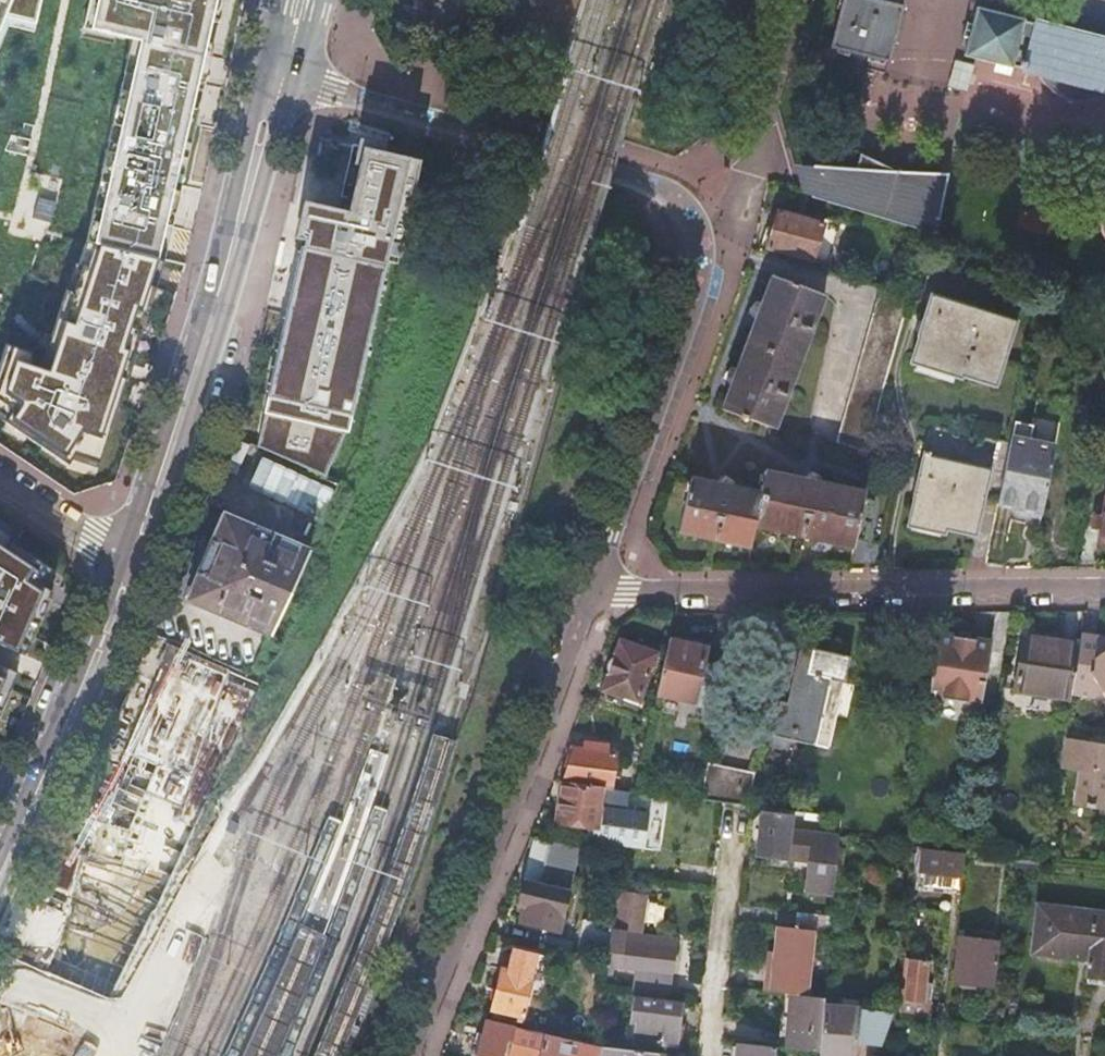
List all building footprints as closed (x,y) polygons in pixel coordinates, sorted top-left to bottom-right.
[(6,14),(12,0),(0,0),(0,29),(6,14)] [(88,21),(142,36),(98,230),(73,320),(59,316),(43,366),(14,355),(5,383),(24,396),(13,412),(62,451),(90,454),(155,247),(212,0),(92,0),(88,21)] [(6,14),(36,19),(40,0),(12,0),(6,14)] [(872,57),(890,62),(903,9),(887,5),(868,0),(845,0),(833,48),(872,57)] [(1036,23),(1036,26),(1025,23),(1026,21),(988,11),(984,28),(967,24),(963,38),(969,39),(965,56),(1014,69),(1022,36),(1033,38),(1027,62),(1021,61),(1020,67),(1025,69),(1024,72),(1042,76),(1046,83),(1051,89),(1058,95),(1065,99),(1073,102),(1081,103),(1090,103),(1098,102),(1104,99),(1104,41),(1036,23)] [(420,158),(324,132),(300,147),(236,437),(341,481),(362,434),(420,158)] [(940,221),(948,181),(938,179),(939,174),(899,171),(862,153),(858,168),(814,164),(812,197),(930,232),(930,234),(937,236),(937,234),(936,234),(939,221),(940,221)] [(780,211),(769,249),(829,267),(840,228),(780,211)] [(937,236),(930,234),(928,241),(935,243),(937,236)] [(738,370),(723,410),(774,429),(823,296),(772,276),(759,311),(738,370)] [(910,296),(882,288),(837,444),(866,453),(910,296)] [(930,294),(910,362),(961,379),(962,375),(996,386),(1016,321),(930,294)] [(1041,526),(1056,446),(1031,441),(1034,425),(1016,421),(1011,442),(999,503),(1016,506),(1015,512),(1018,516),(1028,518),(1028,523),(1034,525),(1041,526)] [(991,470),(998,439),(931,424),(924,454),(991,470)] [(983,509),(997,513),(999,503),(1011,442),(998,439),(991,470),(983,509)] [(977,535),(983,509),(991,470),(924,454),(908,525),(927,529),(945,534),(947,528),(977,535)] [(691,479),(680,533),(750,548),(755,526),(853,547),(865,493),(765,472),(760,493),(736,488),(691,479)] [(275,629),(308,555),(250,531),(253,526),(228,516),(191,601),(217,612),(219,606),(275,629)] [(0,548),(0,643),(16,650),(49,585),(0,548)] [(217,612),(272,634),(275,629),(219,606),(217,612)] [(1081,634),(1079,646),(1072,696),(1093,699),(1102,692),(1104,696),(1104,638),(1096,637),(1081,634)] [(965,639),(938,635),(929,696),(983,704),(992,643),(965,639)] [(1072,696),(1079,646),(1057,643),(1040,640),(1022,637),(1014,691),(1049,696),(1071,699),(1072,696)] [(620,640),(603,691),(621,697),(619,703),(638,710),(660,645),(640,639),(637,646),(620,640)] [(688,643),(669,639),(658,693),(694,701),(694,704),(721,710),(729,670),(702,664),(706,647),(688,643)] [(781,702),(773,735),(830,748),(835,723),(831,722),(840,683),(845,684),(850,659),(826,653),(802,647),(788,704),(781,702)] [(354,1006),(400,884),(429,803),(448,740),(429,734),(406,808),(389,860),(368,920),(319,1040),(313,1055),(333,1055),(354,1006)] [(1065,739),(1061,769),(1079,772),(1074,806),(1104,811),(1104,751),(1092,749),(1088,742),(1065,739)] [(565,783),(612,790),(617,754),(606,753),(607,746),(589,743),(587,750),(576,749),(565,783)] [(701,802),(739,807),(748,808),(755,774),(709,764),(701,802)] [(600,817),(631,822),(635,793),(612,790),(565,783),(563,783),(557,816),(577,820),(576,825),(598,829),(600,817)] [(834,897),(839,839),(839,837),(789,830),(790,819),(763,816),(758,856),(813,863),(810,893),(834,897)] [(524,882),(518,905),(524,907),(520,923),(559,932),(568,893),(580,849),(550,842),(538,886),(524,882)] [(964,855),(925,851),(922,875),(961,878),(964,855)] [(645,896),(619,892),(612,931),(641,934),(645,896)] [(1034,953),(1091,960),(1091,964),(1089,964),(1088,969),(1090,969),(1089,978),(1104,980),(1104,914),(1039,906),(1034,953)] [(767,972),(764,993),(793,996),(808,998),(815,933),(831,935),(832,919),(800,915),(798,931),(777,929),(774,954),(772,973),(767,972)] [(584,923),(578,954),(604,959),(610,927),(584,923)] [(321,932),(298,925),(259,1013),(239,1055),(271,1055),(321,932)] [(612,934),(607,960),(604,977),(615,978),(617,968),(639,970),(636,996),(669,1000),(671,980),(677,942),(612,934)] [(958,938),(953,984),(993,988),(998,942),(958,938)] [(505,955),(493,1010),(497,1011),(496,1017),(512,1021),(513,1015),(522,1017),(536,956),(512,951),(511,956),(505,955)] [(906,1003),(924,1005),(928,965),(911,963),(906,1003)] [(793,996),(786,1050),(821,1055),(825,1006),(826,1000),(808,998),(793,996)] [(635,999),(631,1023),(637,1024),(635,1041),(675,1046),(681,1005),(635,999)] [(906,1003),(901,1002),(900,1014),(922,1016),(924,1005),(906,1003)] [(825,1006),(821,1055),(857,1055),(857,1051),(858,1043),(861,1011),(861,1010),(825,1006)] [(892,1015),(861,1011),(858,1043),(881,1045),(892,1015)] [(488,1021),(485,1036),(479,1034),(475,1053),(480,1054),(479,1055),(504,1055),(507,1042),(512,1043),(516,1028),(488,1021)] [(512,1043),(509,1055),(591,1055),(593,1045),(548,1035),(516,1028),(512,1043)] [(740,1044),(738,1055),(775,1055),(776,1049),(740,1044)] [(601,1046),(601,1047),(599,1055),(654,1055),(654,1053),(601,1046)]
